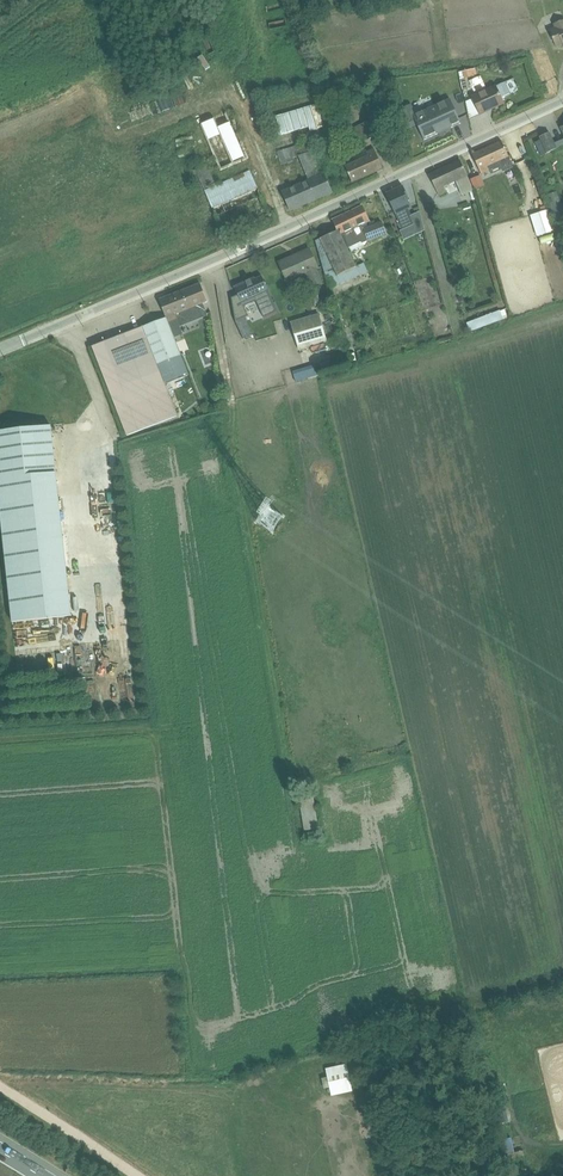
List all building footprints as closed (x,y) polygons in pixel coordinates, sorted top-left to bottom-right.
[(553,24),(554,27),(549,29),(556,47),(562,44),(562,45),(562,20),(553,24)] [(197,67),(190,71),(196,82),(203,79),(197,67)] [(458,71),(464,99),(467,99),(466,97),(467,97),(466,88),(467,88),(464,77),(473,75),(473,74),(476,74),(475,68),(458,71)] [(480,74),(469,80),(475,92),(487,87),(480,74)] [(505,82),(497,85),(502,96),(510,93),(505,82)] [(368,84),(371,96),(377,95),(375,83),(368,84)] [(479,114),(504,103),(496,85),(471,96),(472,98),(465,101),(468,119),(479,114)] [(170,104),(163,92),(152,98),(159,109),(170,104)] [(461,122),(450,98),(413,114),(424,139),(437,133),(437,132),(451,126),(451,127),(461,122)] [(274,113),(279,135),(321,124),(315,102),(274,113)] [(244,156),(230,119),(216,124),(214,118),(203,122),(218,165),(244,156)] [(353,127),(360,141),(369,137),(369,138),(381,133),(374,118),(353,127)] [(280,135),(282,141),(295,137),(294,131),(280,135)] [(539,136),(546,153),(557,148),(549,132),(539,136)] [(504,171),(513,166),(502,141),(472,154),(481,174),(489,170),(491,174),(503,168),(504,171)] [(290,210),(332,192),(314,150),(310,151),(306,142),(277,151),(281,164),(293,160),(293,157),(298,155),(308,179),(281,190),(290,210)] [(351,182),(382,168),(373,148),(366,151),(366,150),(353,155),(355,161),(344,165),(351,182)] [(455,181),(467,176),(460,159),(429,174),(439,195),(446,192),(444,186),(455,181)] [(203,188),(215,183),(206,163),(195,168),(203,188)] [(268,213),(249,170),(204,190),(223,233),(268,213)] [(470,176),(472,187),(483,184),(480,173),(470,176)] [(467,176),(455,181),(462,195),(469,191),(472,199),(477,197),(467,176)] [(552,217),(557,215),(558,218),(562,217),(562,208),(557,191),(548,194),(550,201),(547,202),(552,217)] [(406,193),(391,197),(400,237),(423,232),(418,211),(411,212),(406,193)] [(362,225),(369,222),(362,206),(333,219),(338,230),(320,239),(337,275),(356,266),(349,252),(364,245),(363,242),(386,234),(381,221),(363,228),(362,225)] [(537,236),(555,231),(547,209),(530,215),(537,236)] [(556,239),(553,232),(540,236),(542,244),(556,239)] [(308,290),(323,283),(316,269),(319,267),(309,247),(277,261),(287,283),(301,276),(308,290)] [(356,266),(337,275),(326,281),(326,282),(330,289),(368,271),(364,262),(356,266)] [(263,317),(277,311),(260,273),(233,285),(237,294),(231,297),(233,305),(235,321),(247,316),(242,305),(255,299),(263,317)] [(179,326),(207,315),(203,303),(207,302),(200,283),(159,299),(166,317),(171,329),(174,337),(182,334),(179,326)] [(500,309),(466,322),(470,331),(503,319),(502,316),(506,314),(504,309),(500,311),(500,309)] [(319,313),(290,321),(298,350),(327,341),(319,313)] [(171,329),(166,317),(91,346),(126,435),(177,415),(162,377),(186,368),(174,337),(171,329)] [(205,349),(200,351),(204,362),(209,361),(205,349)] [(308,378),(321,375),(318,365),(306,369),(308,378)] [(0,430),(0,524),(10,621),(70,615),(50,425),(0,430)] [(54,632),(34,636),(36,644),(56,640),(54,632)] [(312,792),(298,794),(304,831),(319,828),(312,792)] [(324,1088),(329,1087),(331,1096),(353,1091),(347,1064),(325,1069),(327,1077),(322,1078),(324,1088)] [(92,1092),(89,1105),(105,1109),(108,1096),(92,1092)] [(515,1152),(511,1137),(500,1140),(507,1163),(519,1160),(523,1159),(525,1158),(523,1150),(521,1151),(521,1150),(519,1151),(515,1152)]
